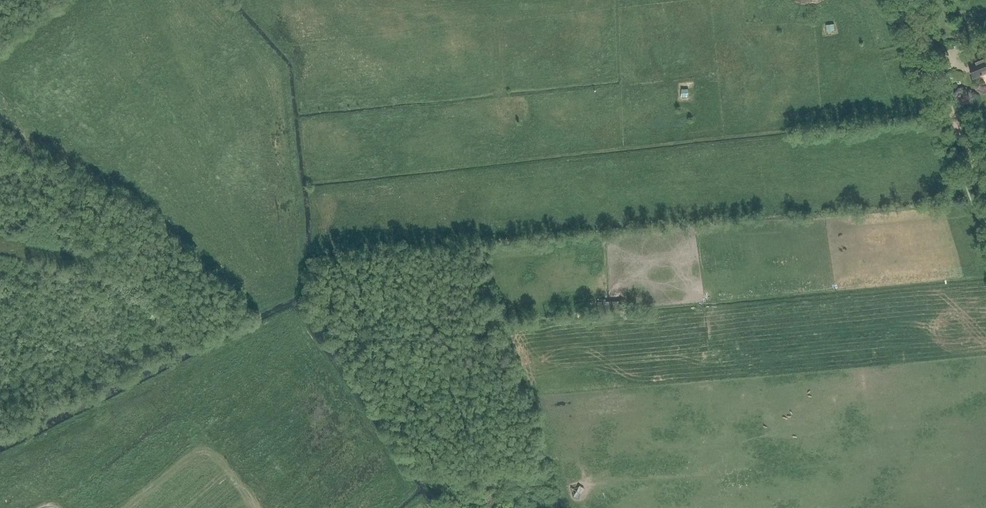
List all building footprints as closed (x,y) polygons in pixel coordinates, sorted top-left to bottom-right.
[(968,64),(974,78),(985,73),(985,48),(979,50),(982,58),(968,64)] [(575,477),(580,473),(576,467),(571,471),(575,477)]
